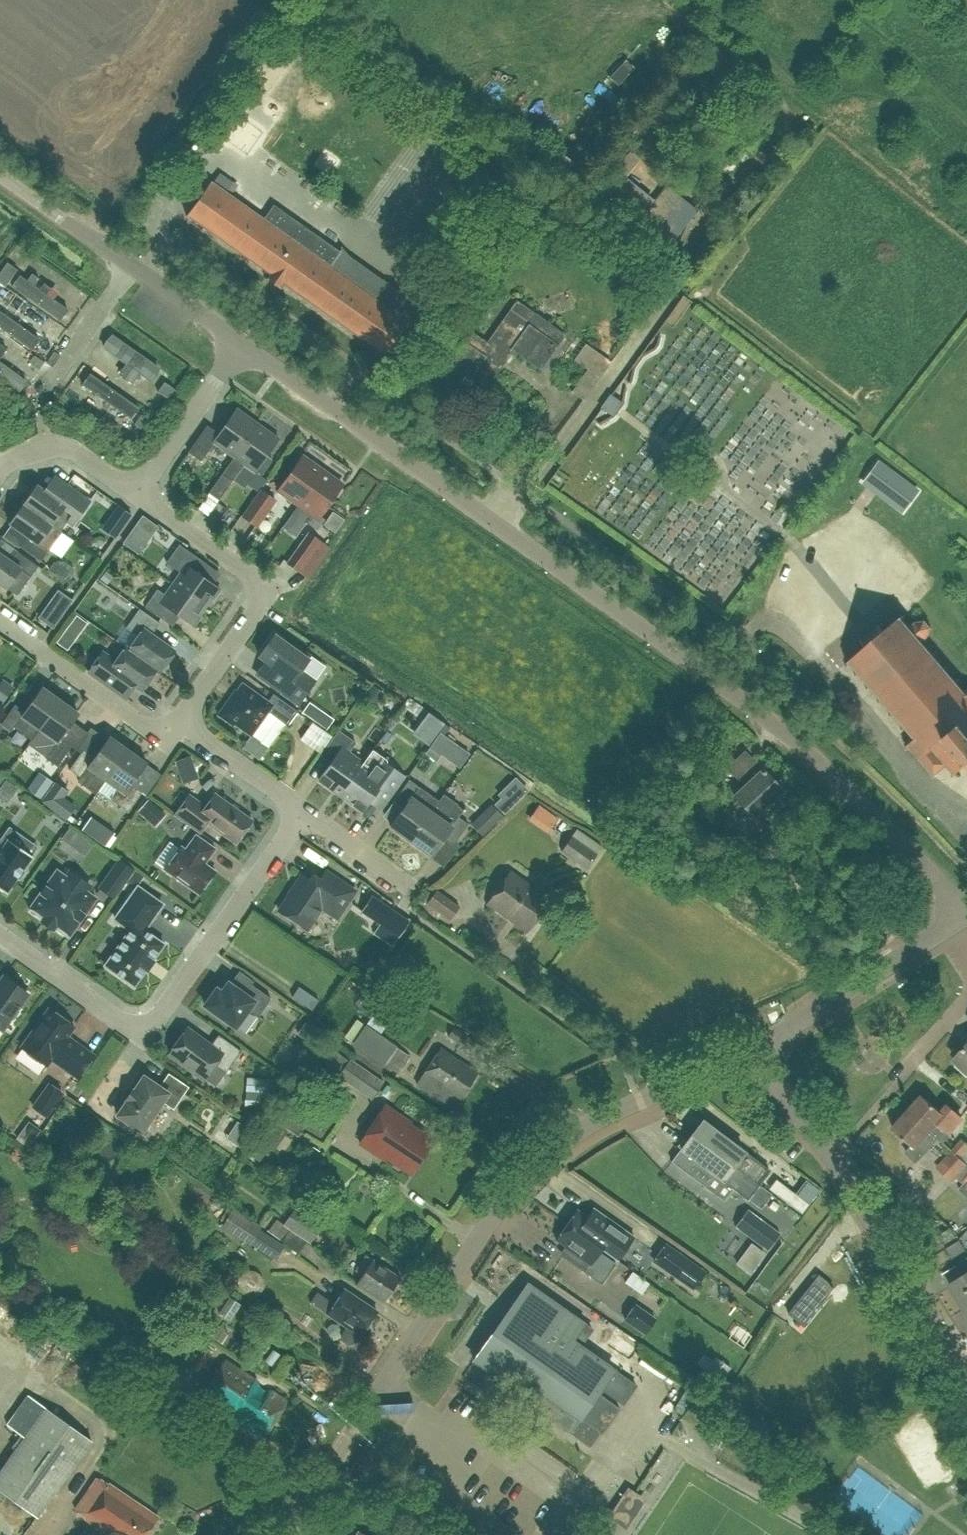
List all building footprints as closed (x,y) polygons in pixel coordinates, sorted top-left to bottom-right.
[(211,182),(210,181),(185,216),(186,217),(187,216),(269,275),(267,279),(264,277),(263,278),(281,290),(282,289),(279,287),(282,283),(382,354),(381,355),(382,355),(407,320),(406,320),(343,276),(353,263),(273,207),(263,220),(211,183),(211,182)] [(651,195),(639,185),(620,208),(640,224),(654,206),(647,200),(651,195)] [(695,211),(673,193),(644,228),(666,246),(695,211)] [(23,244),(15,252),(25,263),(34,255),(23,244)] [(7,263),(0,272),(0,284),(5,287),(17,270),(7,263)] [(39,281),(30,275),(25,283),(20,279),(10,293),(60,328),(71,313),(35,287),(39,281)] [(563,336),(516,302),(486,344),(462,327),(456,336),(454,335),(436,360),(468,382),(469,381),(483,391),(512,351),(540,371),(558,346),(557,345),(563,336)] [(5,307),(0,314),(0,328),(32,351),(44,335),(15,314),(9,310),(5,307)] [(181,384),(106,330),(84,362),(157,416),(181,384)] [(157,416),(84,362),(58,397),(132,451),(157,416)] [(20,397),(28,385),(0,365),(0,383),(20,397)] [(661,414),(667,440),(682,436),(679,423),(689,421),(686,407),(674,410),(675,411),(661,414)] [(213,443),(233,457),(256,424),(235,409),(218,434),(206,426),(187,452),(200,461),(213,443)] [(210,493),(220,499),(244,465),(254,472),(278,439),(256,424),(233,457),(234,458),(210,493)] [(277,491),(297,505),(322,470),(302,456),(277,491)] [(929,493),(892,463),(877,481),(915,511),(929,493)] [(322,470),(297,505),(282,527),(295,537),(306,521),(317,528),(325,517),(321,514),(342,484),(322,470)] [(22,505),(61,533),(61,532),(59,530),(65,521),(71,526),(89,502),(53,477),(43,491),(36,486),(22,505)] [(276,500),(261,490),(242,517),(256,527),(276,500)] [(40,562),(61,533),(22,505),(8,524),(26,536),(18,546),(40,562)] [(308,533),(287,563),(299,572),(320,541),(308,533)] [(172,584),(206,608),(219,590),(198,574),(205,564),(178,544),(165,563),(180,573),(172,584)] [(0,555),(0,584),(6,588),(16,595),(37,566),(15,550),(8,561),(0,555)] [(193,627),(206,608),(172,584),(164,595),(156,589),(144,607),(164,622),(172,611),(193,627)] [(125,647),(125,648),(159,672),(173,651),(151,635),(159,623),(138,609),(125,628),(138,636),(128,650),(125,647)] [(905,613),(883,631),(879,626),(881,624),(881,622),(857,643),(858,645),(862,641),(866,646),(845,664),(846,665),(849,662),(857,671),(853,674),(855,676),(858,673),(868,684),(865,687),(867,689),(870,686),(880,697),(876,701),(878,702),(882,699),(892,711),(888,714),(890,716),(893,714),(903,725),(900,728),(901,730),(905,727),(912,735),(904,742),(906,745),(905,747),(906,749),(908,747),(918,759),(916,761),(917,762),(920,760),(933,775),(947,764),(954,772),(951,775),(953,777),(956,774),(959,778),(961,777),(958,773),(966,765),(966,689),(964,692),(955,681),(959,678),(958,677),(953,681),(943,669),(947,665),(946,664),(942,667),(932,655),(935,652),(935,649),(930,653),(920,641),(928,635),(931,627),(925,620),(915,622),(909,627),(902,618),(906,615),(905,613)] [(84,635),(90,622),(78,616),(71,629),(84,635)] [(308,659),(273,635),(258,656),(267,663),(257,676),(297,705),(314,681),(300,671),(308,659)] [(158,672),(159,672),(125,648),(115,662),(102,652),(88,672),(125,698),(134,686),(141,691),(155,670),(158,672)] [(267,702),(241,684),(229,702),(227,701),(217,715),(232,725),(233,724),(250,736),(267,712),(287,726),(297,711),(272,694),(267,702)] [(14,726),(32,738),(59,701),(41,688),(24,712),(14,705),(0,724),(10,731),(14,726)] [(77,714),(59,701),(32,738),(33,739),(31,743),(47,755),(46,757),(56,764),(70,745),(60,738),(77,714)] [(339,796),(372,750),(371,750),(362,763),(348,753),(355,743),(338,731),(320,755),(331,762),(318,780),(339,796)] [(94,773),(105,781),(127,750),(109,736),(93,758),(82,750),(68,770),(87,783),(94,773)] [(448,759),(453,743),(438,738),(432,753),(448,759)] [(98,791),(110,800),(127,812),(141,792),(130,784),(146,763),(127,750),(105,781),(98,791)] [(372,750),(339,796),(361,811),(368,801),(379,809),(403,776),(386,764),(386,760),(372,750)] [(761,770),(744,751),(726,768),(743,786),(733,796),(753,817),(782,790),(762,769),(761,770)] [(27,791),(39,800),(52,781),(41,773),(27,791)] [(53,782),(52,781),(39,800),(52,809),(63,794),(51,784),(53,782)] [(389,827),(410,841),(431,812),(419,804),(426,794),(407,782),(393,802),(402,809),(389,827)] [(251,820),(214,794),(205,807),(188,795),(174,815),(199,832),(206,823),(235,843),(251,820)] [(443,795),(431,812),(410,841),(430,856),(443,838),(452,845),(467,824),(452,813),(457,806),(443,795)] [(58,810),(78,823),(85,811),(65,798),(58,810)] [(166,815),(149,800),(138,812),(156,827),(166,815)] [(503,817),(491,805),(471,824),(483,836),(503,817)] [(5,893),(15,880),(17,882),(26,869),(23,867),(38,847),(9,826),(0,839),(0,890),(5,893)] [(603,847),(577,829),(561,851),(586,870),(603,847)] [(214,849),(195,835),(184,850),(180,847),(163,870),(198,894),(214,871),(202,863),(205,859),(207,860),(214,849)] [(118,894),(134,870),(120,859),(98,888),(113,899),(118,894)] [(95,899),(56,870),(28,910),(41,919),(40,921),(53,930),(54,928),(67,938),(95,899)] [(354,891),(325,871),(316,885),(301,875),(293,886),(294,889),(290,893),(289,893),(278,911),(306,930),(321,908),(336,918),(354,891)] [(550,900),(509,871),(486,904),(527,933),(550,900)] [(161,904),(137,887),(114,919),(130,930),(105,965),(133,985),(144,970),(146,971),(153,961),(151,960),(162,945),(143,931),(161,904)] [(460,907),(434,888),(424,901),(450,920),(460,907)] [(392,906),(373,892),(363,907),(381,921),(392,906)] [(8,1020),(13,1019),(18,1012),(17,1008),(27,994),(3,977),(0,982),(0,1031),(8,1020)] [(251,985),(243,994),(227,983),(220,992),(216,989),(204,1005),(234,1027),(247,1010),(257,1017),(270,999),(251,985)] [(948,1014),(962,999),(954,992),(940,1007),(948,1014)] [(364,1022),(330,998),(320,1012),(314,1008),(309,1015),(319,1022),(324,1015),(354,1037),(350,1042),(395,1075),(408,1056),(373,1031),(371,1033),(362,1026),(364,1022)] [(73,1027),(48,1009),(20,1048),(46,1066),(51,1059),(77,1078),(93,1056),(66,1037),(73,1027)] [(169,1054),(215,1087),(240,1051),(217,1035),(209,1046),(186,1030),(169,1054)] [(955,1059),(966,1070),(966,1046),(955,1059)] [(476,1073),(440,1048),(416,1084),(453,1109),(476,1073)] [(382,1085),(343,1055),(331,1071),(370,1100),(382,1085)] [(188,1087),(168,1073),(158,1087),(143,1076),(133,1091),(132,1090),(125,1100),(126,1100),(116,1115),(141,1132),(161,1102),(173,1110),(188,1087)] [(64,1094),(49,1083),(31,1108),(46,1119),(64,1094)] [(908,1112),(930,1131),(937,1122),(950,1134),(963,1119),(949,1106),(942,1113),(922,1096),(908,1112)] [(410,1122),(385,1106),(360,1144),(384,1160),(386,1158),(410,1174),(432,1140),(408,1124),(410,1122)] [(930,1131),(908,1112),(893,1129),(912,1146),(906,1154),(917,1163),(938,1139),(930,1131)] [(253,1130),(237,1119),(228,1131),(244,1143),(253,1130)] [(768,1171),(702,1121),(671,1162),(705,1187),(714,1175),(760,1209),(771,1194),(758,1185),(768,1171)] [(966,1164),(966,1143),(963,1139),(952,1151),(966,1164)] [(952,1151),(937,1167),(952,1181),(956,1177),(966,1187),(966,1164),(952,1151)] [(576,1210),(566,1225),(600,1249),(620,1263),(637,1238),(592,1207),(586,1215),(577,1209),(576,1210)] [(320,1226),(295,1209),(280,1230),(271,1224),(266,1232),(297,1253),(305,1240),(309,1243),(320,1226)] [(260,1228),(234,1210),(231,1214),(226,1210),(220,1219),(225,1223),(221,1228),(238,1240),(239,1237),(274,1262),(283,1249),(257,1231),(260,1228)] [(780,1234),(748,1210),(735,1226),(768,1250),(780,1234)] [(600,1249),(566,1225),(555,1240),(568,1249),(562,1257),(601,1284),(615,1263),(598,1252),(600,1249)] [(955,1238),(950,1229),(938,1237),(943,1245),(955,1238)] [(667,1242),(654,1260),(693,1288),(706,1269),(667,1242)] [(399,1278),(366,1255),(355,1271),(361,1276),(356,1285),(382,1302),(399,1278)] [(276,1263),(277,1278),(292,1277),(291,1262),(276,1263)] [(632,1272),(621,1288),(640,1302),(651,1286),(632,1272)] [(965,1309),(966,1307),(966,1274),(951,1284),(965,1309)] [(582,1325),(526,1285),(473,1360),(500,1379),(497,1383),(589,1448),(601,1433),(619,1408),(598,1394),(601,1389),(622,1404),(635,1385),(571,1340),(582,1325)] [(376,1311),(343,1289),(333,1304),(316,1292),(310,1302),(346,1327),(342,1333),(342,1340),(348,1344),(354,1341),(358,1335),(360,1336),(376,1311)] [(238,1297),(226,1307),(235,1316),(246,1306),(238,1297)] [(622,1333),(616,1343),(638,1356),(644,1345),(622,1333)] [(286,1402),(225,1360),(200,1397),(233,1419),(235,1416),(246,1424),(244,1427),(261,1438),(286,1402)] [(718,1360),(715,1377),(728,1380),(732,1363),(718,1360)] [(37,1402),(20,1425),(28,1430),(0,1469),(0,1492),(35,1518),(91,1441),(37,1402)] [(109,1484),(84,1519),(108,1534),(144,1534),(157,1517),(109,1484)] [(632,1487),(613,1518),(632,1530),(651,1499),(632,1487)]
